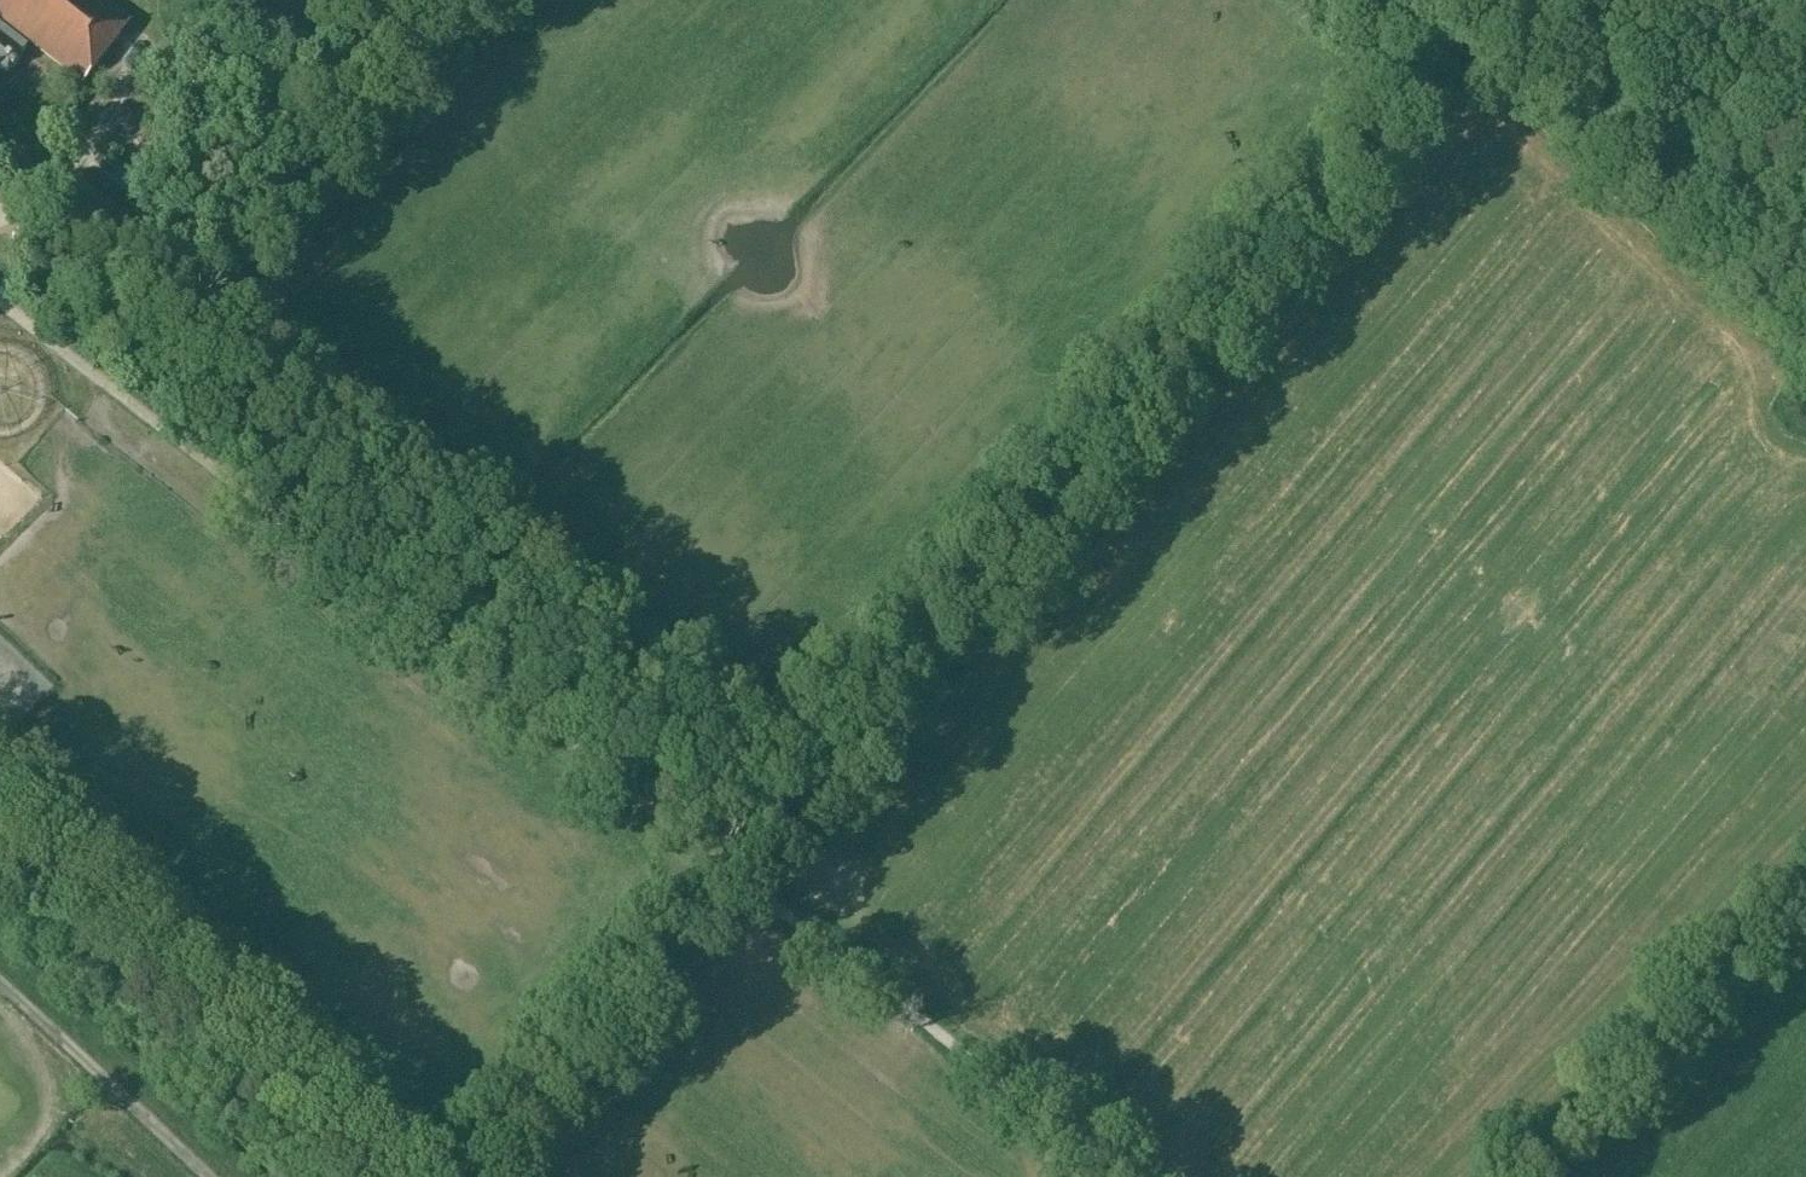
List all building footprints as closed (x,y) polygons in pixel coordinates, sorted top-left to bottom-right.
[(30,42),(83,83),(131,22),(103,0),(0,0),(0,18),(30,42)] [(6,75),(22,55),(21,54),(30,42),(0,18),(0,70),(6,75)] [(14,162),(33,177),(39,170),(20,155),(14,162)]
